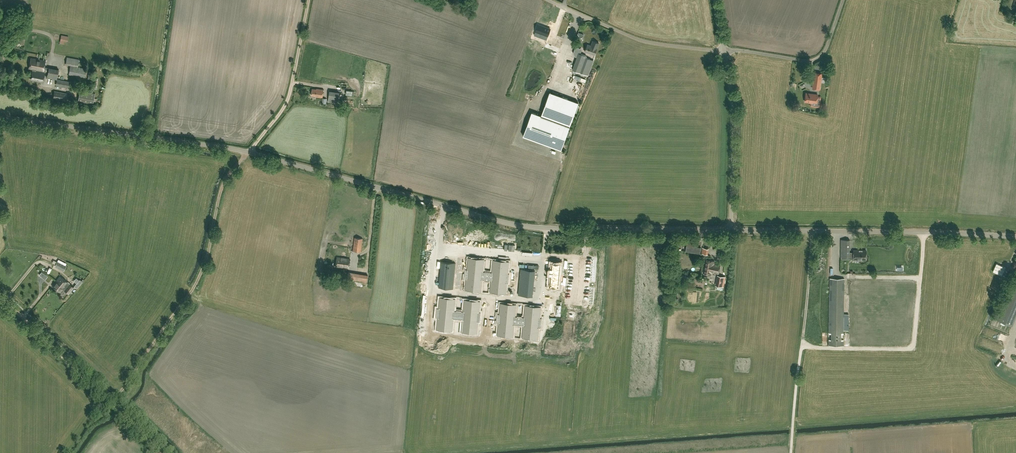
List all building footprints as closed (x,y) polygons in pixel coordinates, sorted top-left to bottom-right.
[(546,39),(550,29),(538,24),(535,31),(541,33),(539,37),(546,39)] [(543,52),(556,56),(563,37),(549,33),(543,52)] [(594,41),(592,46),(587,44),(585,51),(595,55),(597,48),(599,43),(594,41)] [(575,56),(577,57),(572,71),(587,76),(593,60),(586,58),(586,56),(580,54),(581,52),(574,50),(573,53),(575,56)] [(67,57),(66,64),(70,65),(69,74),(84,77),(86,69),(78,67),(79,59),(67,57)] [(37,65),(39,59),(31,58),(29,68),(32,69),(31,79),(43,82),(44,73),(35,71),(36,69),(38,70),(39,65),(37,65)] [(45,61),(39,59),(37,65),(39,65),(38,70),(48,72),(49,68),(44,67),(45,61)] [(49,68),(48,72),(47,77),(57,79),(58,69),(49,68)] [(815,72),(813,88),(819,89),(822,73),(815,72)] [(71,82),(63,80),(57,79),(56,85),(70,88),(71,82)] [(316,88),(316,89),(312,88),(311,95),(315,96),(323,97),(324,89),(316,88)] [(77,103),(93,105),(95,93),(80,90),(77,103)] [(54,91),(53,98),(66,100),(67,93),(54,91)] [(329,92),(328,101),(338,103),(339,93),(329,92)] [(548,92),(540,116),(530,112),(521,136),(561,151),(578,103),(548,92)] [(810,94),(806,93),(805,101),(806,101),(807,102),(809,102),(810,102),(817,103),(818,95),(813,94),(810,94)] [(355,237),(353,251),(361,252),(363,238),(355,237)] [(853,253),(849,253),(850,240),(841,239),(841,256),(849,256),(853,256),(853,259),(866,259),(866,250),(853,250),(853,253)] [(699,253),(700,247),(685,245),(684,251),(699,253)] [(336,267),(349,268),(350,259),(337,257),(336,267)] [(483,271),(484,261),(475,260),(475,258),(468,258),(467,269),(465,269),(464,279),(466,279),(466,288),(474,289),(474,291),(481,291),(482,280),(491,281),(490,292),(497,293),(497,291),(506,292),(507,283),(509,283),(510,273),(508,273),(509,262),(502,261),(502,262),(493,262),(492,272),(483,271)] [(706,259),(704,274),(709,275),(709,274),(710,274),(711,272),(718,274),(720,264),(713,262),(713,261),(706,259)] [(57,261),(55,266),(64,271),(66,266),(57,261)] [(559,278),(561,262),(551,261),(550,267),(549,273),(550,273),(548,285),(559,286),(559,278)] [(459,289),(460,283),(453,282),(455,263),(441,262),(439,287),(459,289)] [(1008,268),(996,263),(993,271),(1004,277),(1008,268)] [(518,295),(532,296),(535,270),(521,269),(518,295)] [(348,272),(347,278),(367,281),(368,275),(348,272)] [(717,275),(715,285),(723,287),(725,277),(717,275)] [(74,287),(69,284),(60,276),(56,281),(63,287),(65,285),(71,290),(74,287)] [(1005,303),(1003,302),(996,319),(1012,325),(1015,316),(1015,277),(1005,303)] [(830,278),(829,345),(843,345),(844,330),(844,314),(844,278),(830,278)] [(77,288),(82,282),(83,282),(84,280),(83,279),(81,281),(80,279),(74,286),(77,288)] [(63,287),(56,281),(52,286),(59,292),(63,288),(64,289),(64,290),(68,294),(71,290),(65,285),(63,287)] [(454,310),(455,299),(448,298),(448,300),(440,299),(439,308),(437,308),(436,318),(438,318),(437,329),(443,330),(443,329),(452,329),(453,319),(463,320),(462,330),(470,331),(470,333),(477,333),(478,322),(480,322),(481,312),(479,312),(480,303),(471,302),(471,300),(465,300),(463,311),(454,310)] [(515,316),(516,305),(509,304),(509,306),(500,305),(500,314),(497,314),(496,323),(499,324),(497,335),(504,336),(504,334),(513,335),(514,325),(523,326),(522,336),(531,337),(531,338),(538,339),(539,327),(541,328),(541,324),(541,320),(542,320),(542,318),(540,318),(540,309),(532,308),(532,306),(525,306),(524,317),(515,316)]
